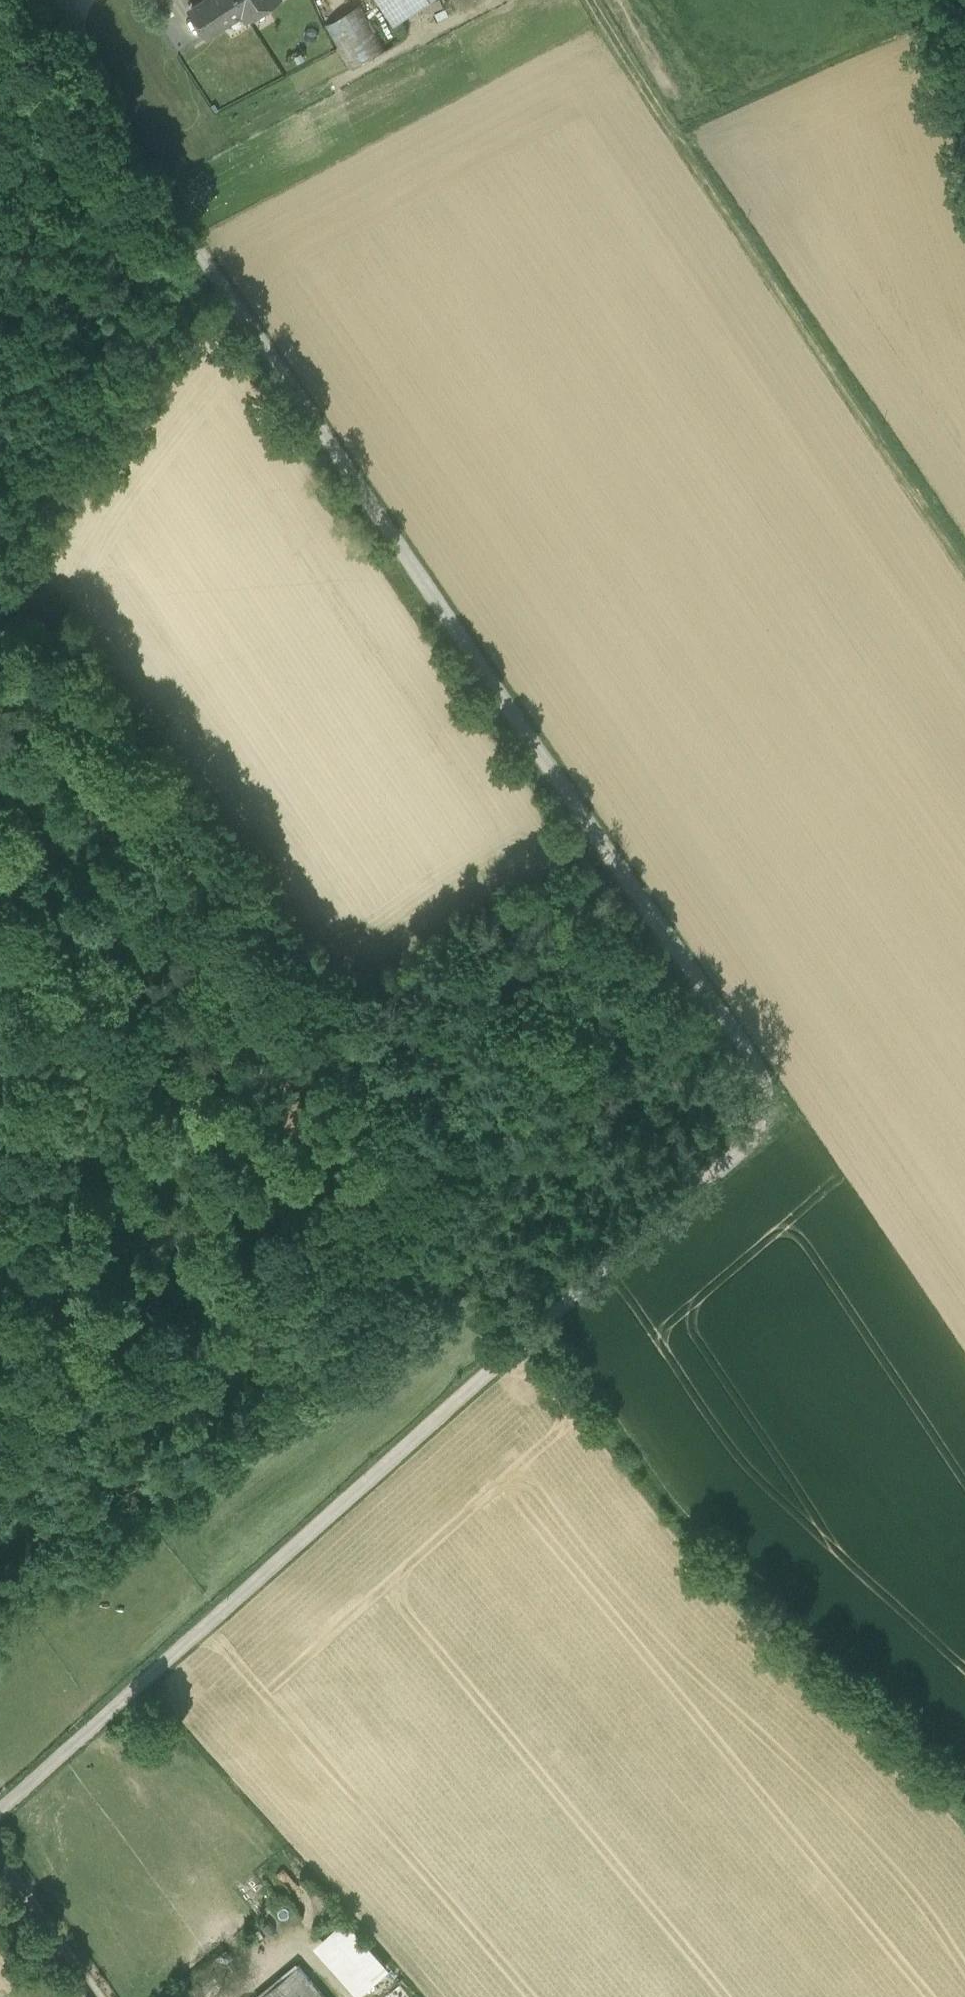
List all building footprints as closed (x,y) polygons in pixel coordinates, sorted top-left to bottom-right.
[(191,10),(208,35),(245,11),(249,18),(251,17),(250,15),(266,5),(267,7),(277,0),(206,0),(191,10)] [(395,21),(426,0),(381,0),(395,21)] [(371,7),(337,28),(364,71),(398,50),(371,7)] [(385,1970),(342,1922),(320,1942),(362,1990),(385,1970)] [(261,1996),(324,1996),(298,1966),(261,1996)] [(66,1996),(89,1996),(82,1987),(66,1996)]
